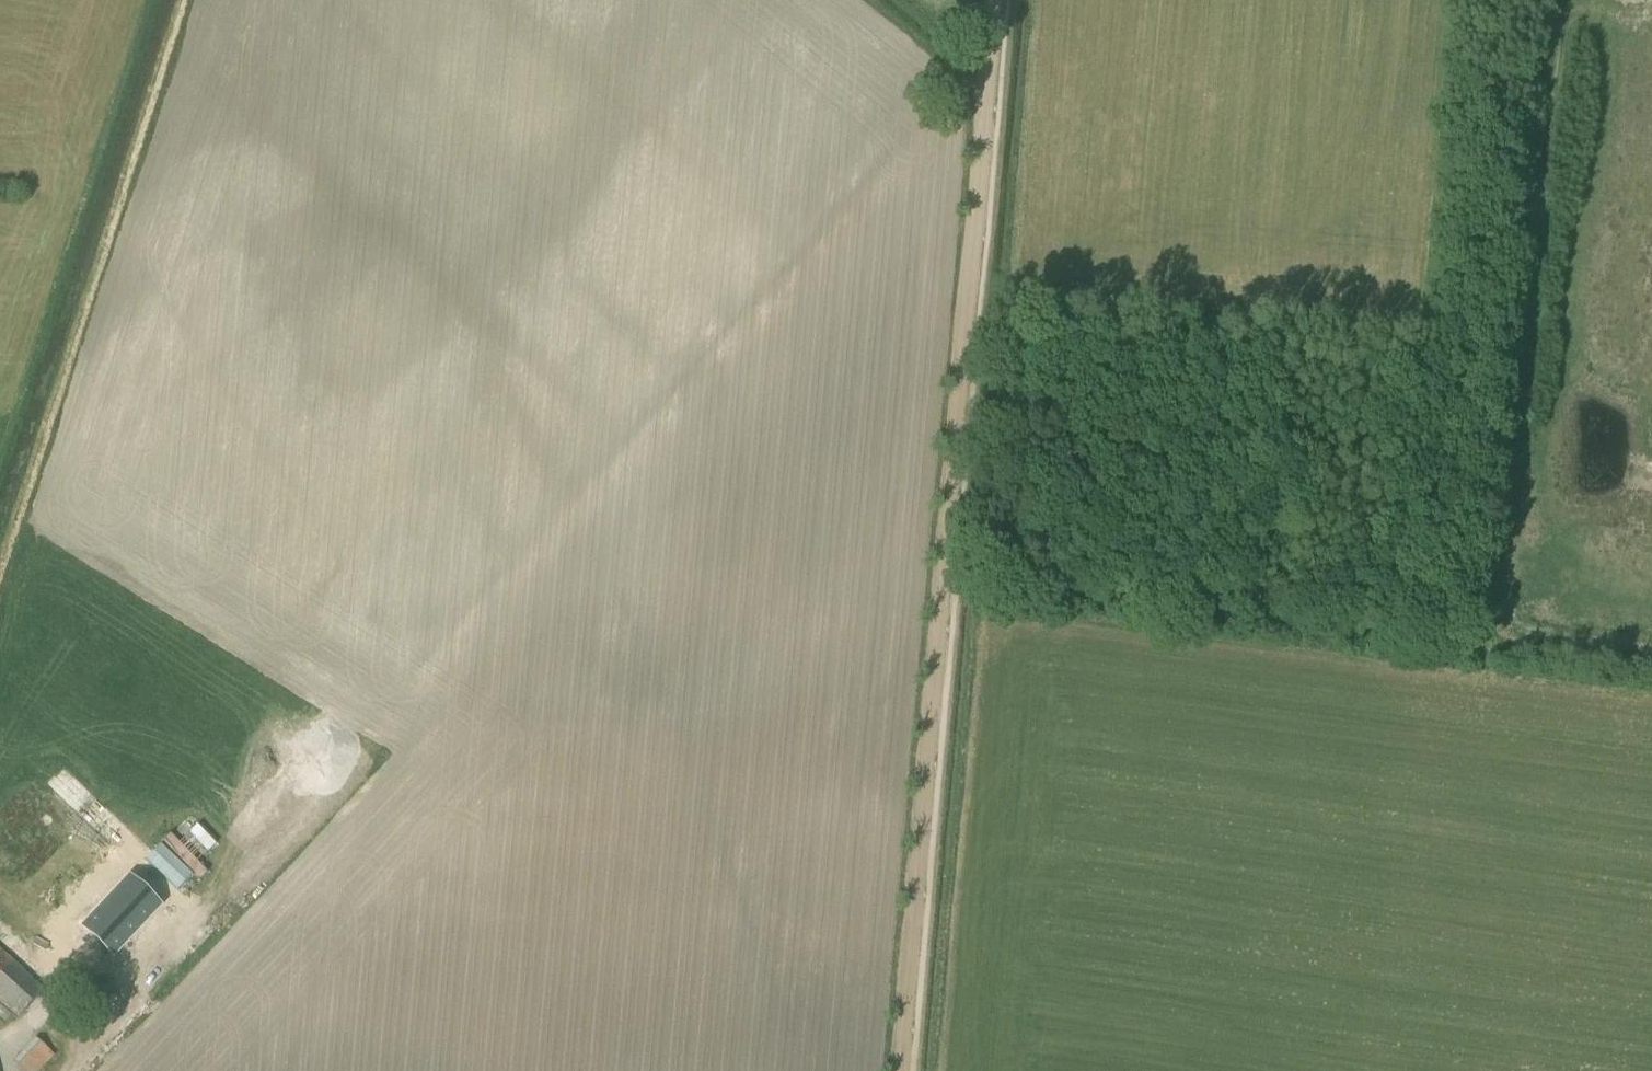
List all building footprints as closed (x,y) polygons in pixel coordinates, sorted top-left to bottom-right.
[(93,928),(122,956),(168,907),(139,880),(93,928)] [(0,947),(0,1001),(19,1018),(47,988),(0,947)] [(36,1037),(14,1060),(25,1070),(39,1070),(55,1055),(36,1037)]
